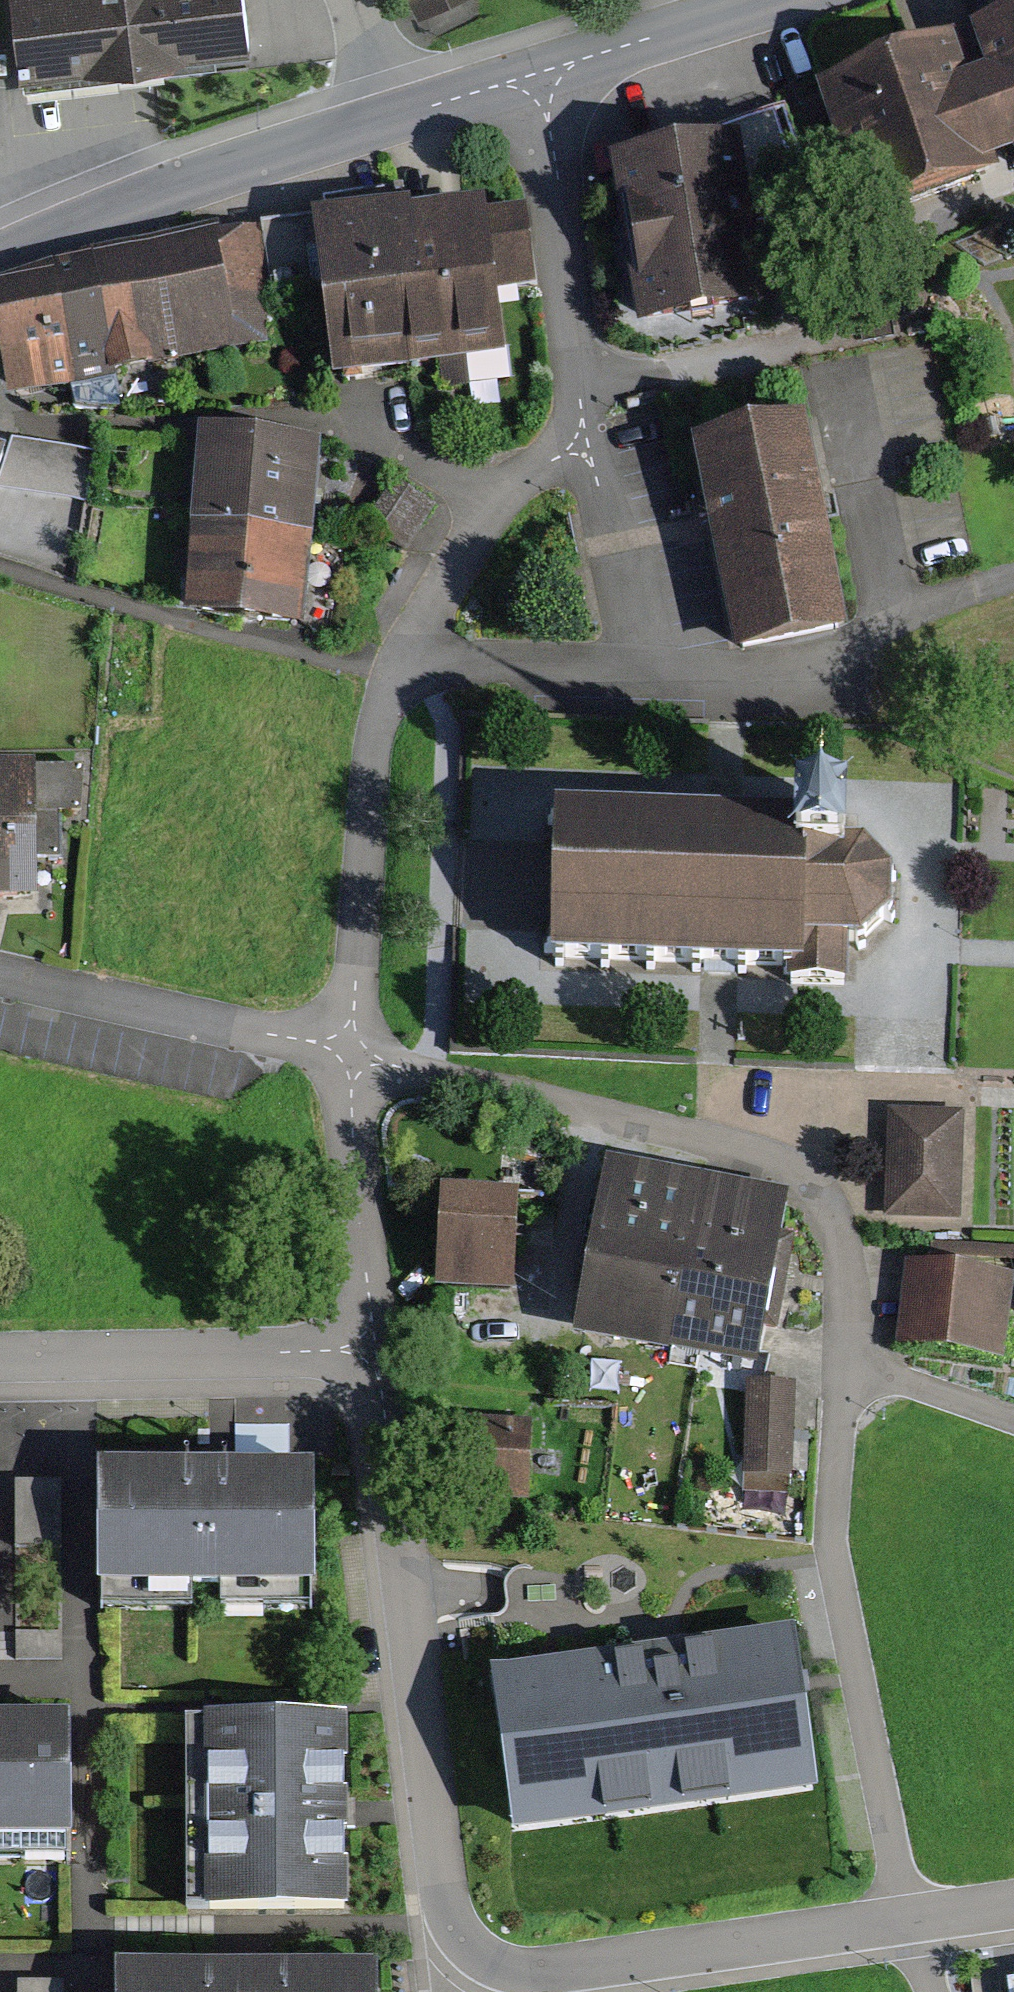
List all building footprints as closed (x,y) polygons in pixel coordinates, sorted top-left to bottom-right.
[(20,71),(142,57),(249,45),(244,0),(12,0),(20,71)] [(416,20),(461,0),(407,0),(416,20)] [(820,87),(865,211),(995,164),(992,154),(1013,146),(1013,148),(1013,17),(820,87)] [(771,294),(757,214),(821,191),(788,98),(719,121),(724,136),(618,154),(646,315),(771,294)] [(407,217),(424,365),(506,358),(497,293),(536,287),(525,213),(487,218),(486,206),(407,217)] [(424,365),(407,217),(405,208),(318,218),(337,376),(424,365)] [(75,412),(120,411),(112,377),(276,342),(250,224),(44,269),(70,389),(75,412)] [(0,281),(0,354),(8,399),(70,389),(44,269),(0,281)] [(804,411),(695,432),(717,549),(735,645),(845,624),(804,411)] [(202,437),(194,525),(307,535),(315,446),(263,442),(202,437)] [(88,448),(15,443),(1,494),(86,501),(88,448)] [(194,525),(187,611),(299,623),(304,575),(307,535),(194,525)] [(0,757),(0,896),(10,896),(40,896),(39,854),(60,854),(60,811),(73,811),(72,764),(39,765),(39,757),(0,757)] [(545,884),(542,962),(845,970),(848,941),(880,933),(892,910),(893,865),(876,848),(849,835),(845,804),(549,793),(545,884)] [(961,1110),(886,1108),(884,1215),(959,1217),(961,1110)] [(777,1248),(789,1186),(608,1152),(594,1226),(589,1256),(575,1330),(756,1363),(770,1283),(777,1248)] [(439,1288),(509,1292),(514,1200),(444,1196),(439,1288)] [(1012,1268),(902,1259),(895,1342),(1005,1351),(1012,1268)] [(790,1490),(793,1381),(744,1380),(741,1489),(790,1490)] [(530,1418),(453,1417),(451,1498),(529,1499),(530,1418)] [(208,1453),(98,1454),(98,1575),(102,1575),(102,1601),(191,1601),(191,1574),(222,1574),(222,1601),(310,1601),(310,1576),(314,1574),(313,1453),(208,1453)] [(15,1661),(61,1660),(58,1483),(12,1484),(15,1661)] [(679,1639),(489,1666),(513,1830),(816,1787),(793,1622),(679,1639)] [(65,1702),(0,1703),(0,1851),(61,1850),(61,1824),(66,1824),(65,1702)] [(187,1909),(350,1909),(350,1804),(350,1714),(187,1714),(187,1909)] [(115,1955),(115,1991),(379,1991),(378,1953),(216,1954),(115,1955)] [(18,1980),(18,1991),(65,1991),(65,1980),(18,1980)]
